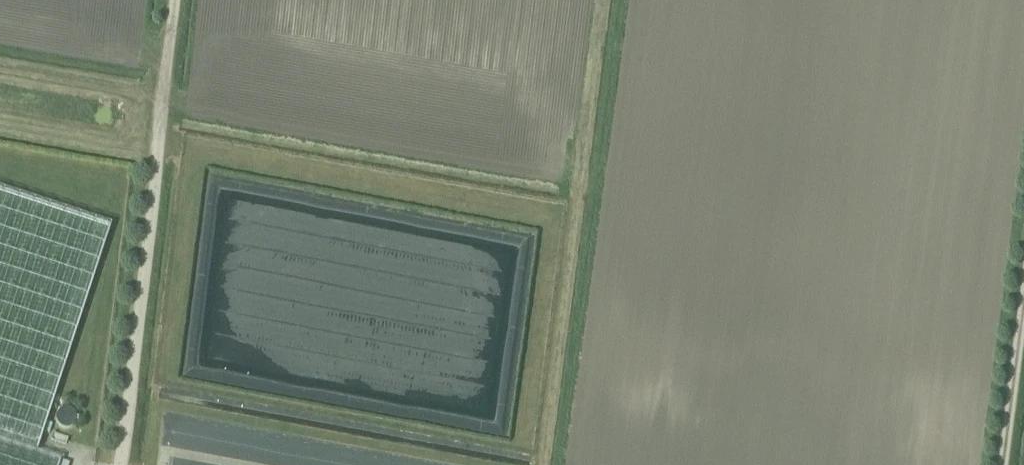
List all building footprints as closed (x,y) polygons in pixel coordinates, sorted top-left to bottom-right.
[(349,248),(355,240),(367,238),(380,248),(390,235),(392,250),(410,253),(410,250),(460,259),(457,243),(383,229),(379,226),(371,236),(370,225),(340,219),(383,212),(272,192),(270,203),(266,204),(258,198),(248,196),(247,186),(232,189),(216,276),(225,283),(263,277),(266,296),(320,306),(317,287),(330,270),(333,257),(351,260),(349,248)] [(61,461),(36,453),(110,228),(0,192),(0,464),(59,464),(61,461)]
